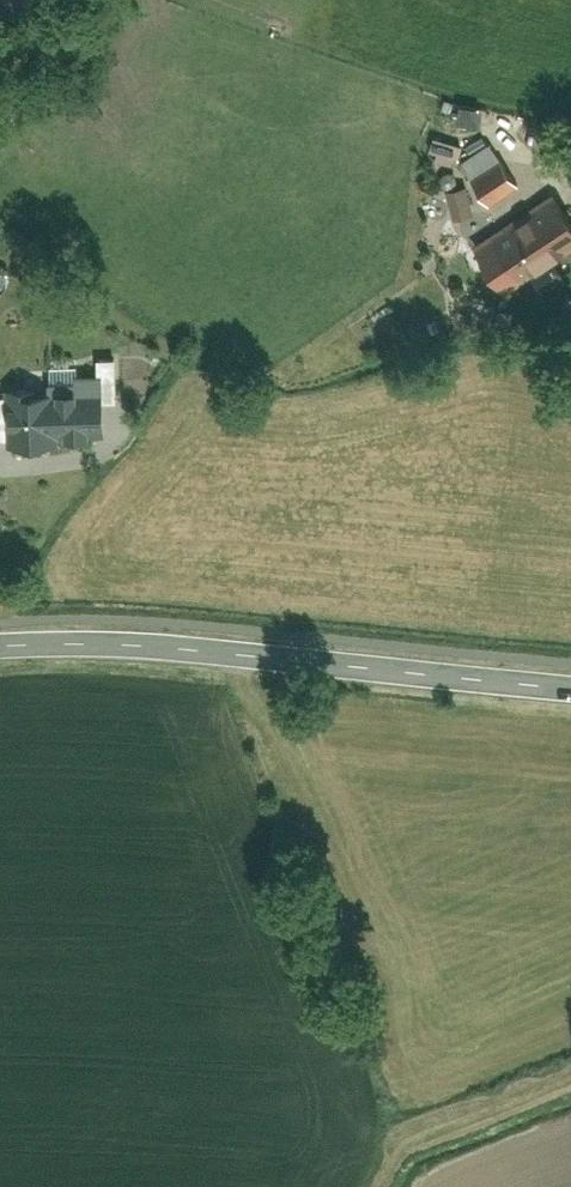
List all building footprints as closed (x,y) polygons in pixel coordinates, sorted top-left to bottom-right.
[(465,172),(491,211),(526,187),(499,149),(465,172)] [(524,284),(570,250),(570,212),(560,197),(495,244),(524,284)] [(56,440),(56,433),(102,432),(101,377),(50,377),(50,391),(0,392),(0,441),(56,440)]
